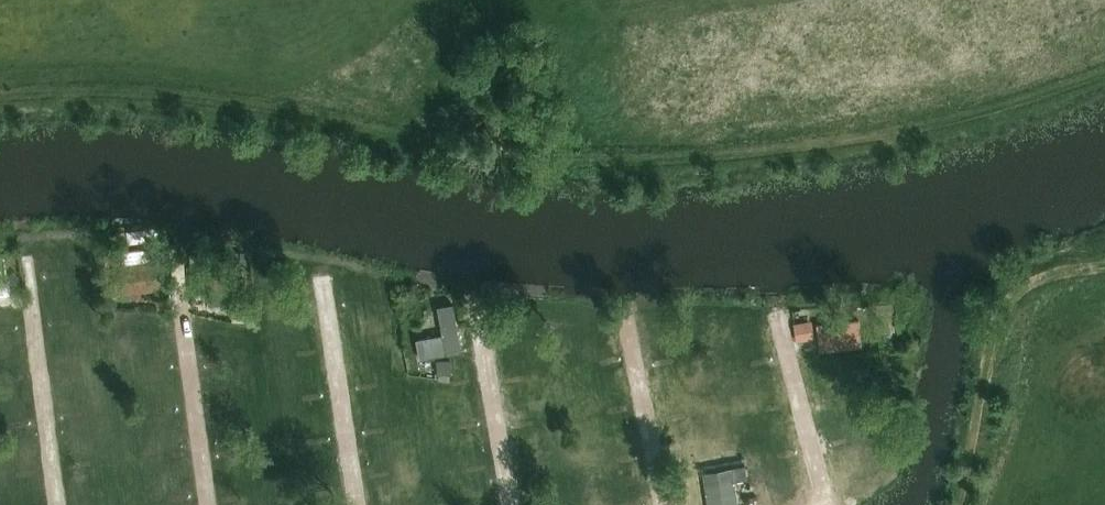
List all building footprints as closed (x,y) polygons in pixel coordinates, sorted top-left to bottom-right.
[(0,258),(0,293),(10,292),(8,258),(0,258)] [(191,289),(205,289),(204,270),(191,270),(191,289)] [(418,356),(462,348),(453,299),(435,302),(440,329),(414,334),(418,356)] [(819,345),(862,341),(861,329),(818,332),(819,345)] [(814,363),(815,379),(859,376),(858,359),(814,363)] [(728,463),(717,465),(717,469),(703,471),(709,504),(739,504),(734,481),(747,479),(745,464),(728,467),(728,463)]
